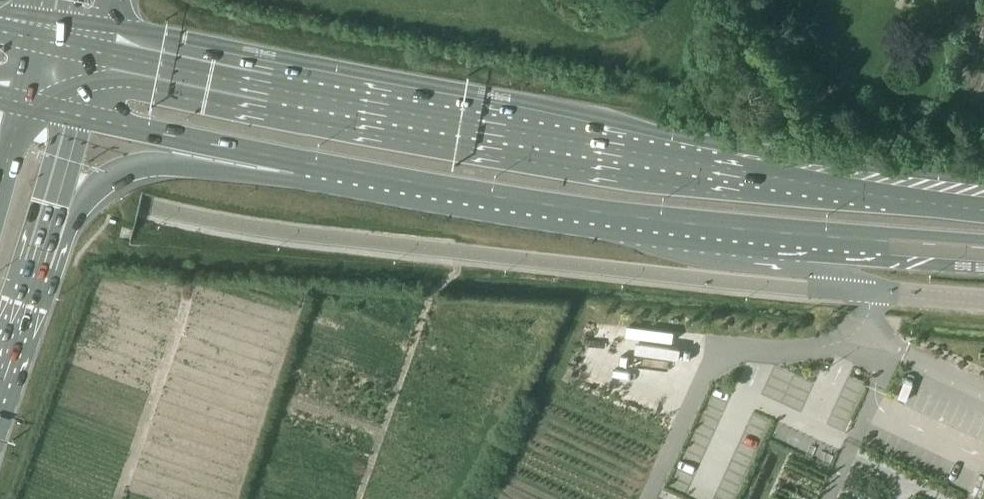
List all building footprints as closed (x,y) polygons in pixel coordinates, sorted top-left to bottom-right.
[(766,430),(771,418),(759,413),(754,425),(766,430)]
